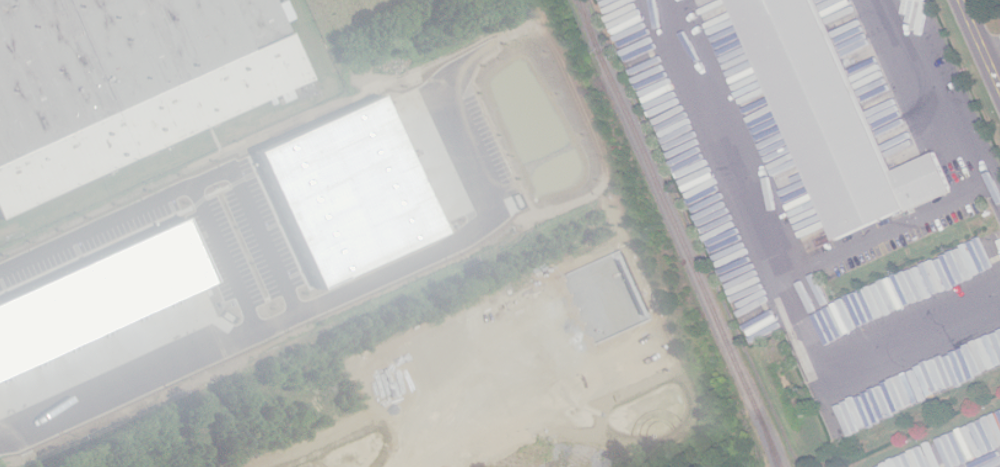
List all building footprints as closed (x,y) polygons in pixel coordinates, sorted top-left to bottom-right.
[(310,80),(0,221),(0,0),(273,0),(310,80)] [(839,242),(954,191),(935,148),(890,168),(816,0),(733,0),(839,242)]
